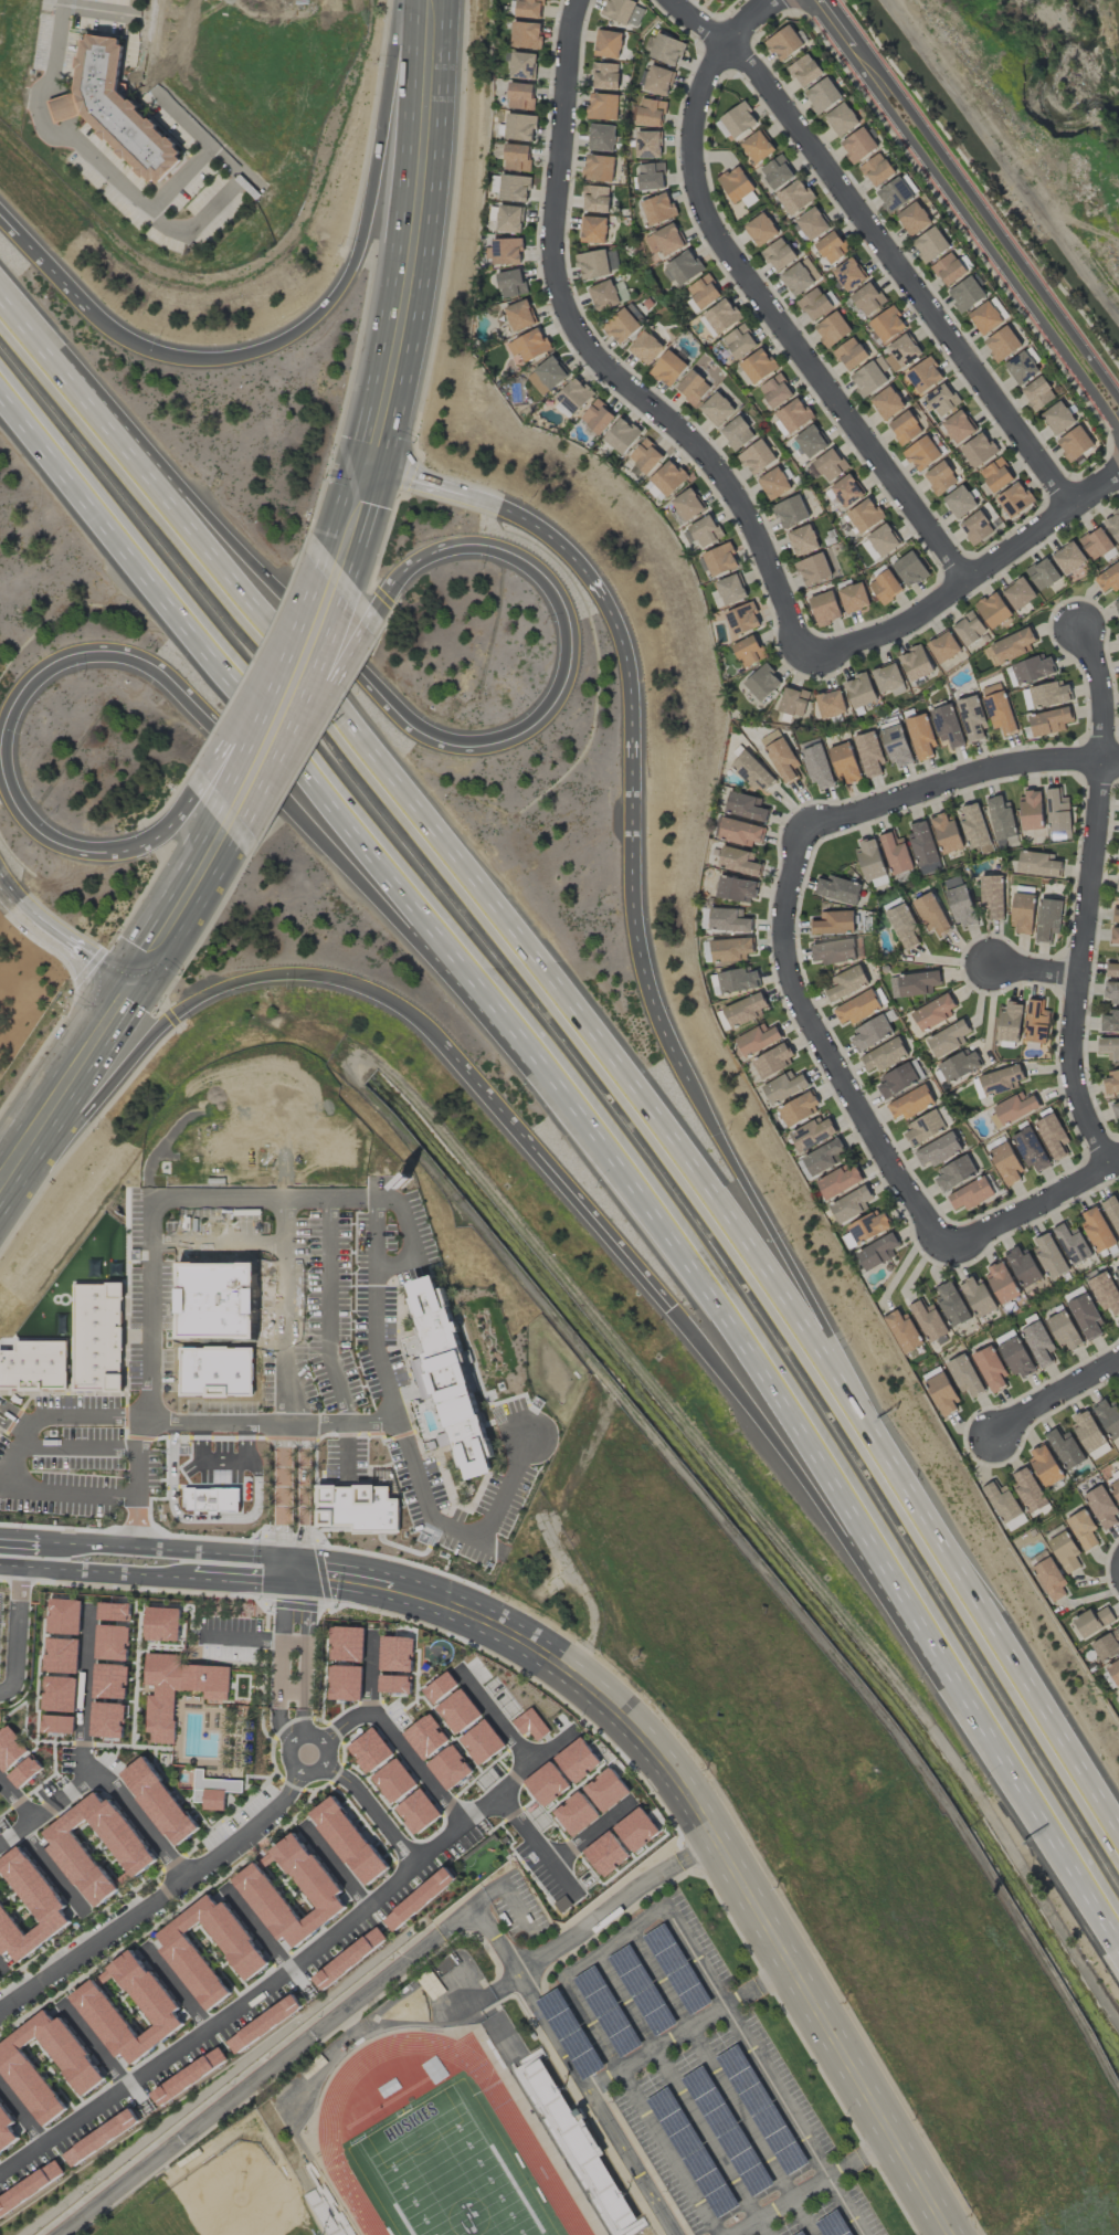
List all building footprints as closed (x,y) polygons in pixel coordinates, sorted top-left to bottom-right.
[(516,17),(541,18),(542,0),(517,0),(516,17)] [(644,10),(635,7),(637,1),(634,0),(605,0),(606,0),(600,15),(627,26),(628,23),(637,26),(644,10)] [(541,23),(512,22),(511,47),(540,48),(541,23)] [(780,63),(804,45),(789,24),(764,41),(780,63)] [(620,58),(622,32),(596,31),(594,56),(620,58)] [(686,43),(657,33),(649,57),(677,68),(686,43)] [(95,36),(125,40),(125,46),(129,46),(124,92),(192,158),(165,187),(160,181),(158,185),(85,119),(59,126),(50,104),(77,94),(85,40),(94,41),(95,36)] [(535,54),(511,52),(510,78),(534,79),(535,54)] [(823,74),(808,53),(786,68),(801,90),(823,74)] [(619,64),(593,63),(592,89),(619,90),(619,64)] [(643,89),(666,97),(673,72),(651,65),(643,89)] [(842,98),(827,76),(802,93),(817,115),(842,98)] [(507,110),(533,110),(533,84),(508,83),(507,110)] [(588,119),(617,120),(618,95),(589,94),(588,119)] [(665,102),(638,98),(634,123),(661,127),(665,102)] [(759,123),(743,101),(719,118),(734,140),(759,123)] [(838,138),(859,124),(845,102),(823,116),(838,138)] [(535,115),(506,114),(504,140),(534,141),(535,115)] [(615,125),(589,124),(589,150),(614,151),(615,125)] [(853,165),(878,149),(864,126),(839,142),(853,165)] [(636,158),(660,158),(660,131),(636,132),(636,158)] [(774,154),(763,131),(741,142),(752,164),(774,154)] [(504,171),(529,171),(529,145),(505,145),(504,171)] [(894,175),(881,152),(859,166),(872,188),(894,175)] [(613,182),(614,156),(584,155),(584,181),(613,182)] [(772,191),(795,178),(782,155),(759,168),(772,191)] [(662,162),(636,165),(640,192),(665,188),(662,162)] [(718,178),(732,204),(755,192),(740,166),(718,178)] [(529,176),(500,175),(499,201),(528,203),(529,176)] [(875,192),(888,214),(913,199),(900,176),(875,192)] [(791,216),(815,199),(799,178),(776,196),(791,216)] [(609,213),(609,187),(583,186),(582,212),(609,213)] [(648,226),(676,217),(669,192),(640,201),(648,226)] [(931,223),(917,201),(896,215),(910,237),(931,223)] [(496,231),(521,232),(522,207),(498,206),(496,231)] [(830,229),(815,207),(795,221),(810,243),(830,229)] [(743,226),(758,248),(779,234),(764,212),(743,226)] [(606,244),(607,218),(581,217),(580,243),(606,244)] [(651,255),(661,251),(663,257),(685,247),(674,223),(643,237),(651,255)] [(950,247),(935,226),(911,243),(926,264),(950,247)] [(828,266),(847,253),(833,232),(814,244),(828,266)] [(797,259),(783,237),(761,252),(775,273),(797,259)] [(522,264),(521,238),(491,239),(492,265),(522,264)] [(576,256),(581,280),(619,272),(614,248),(576,256)] [(665,265),(679,287),(703,271),(689,249),(665,265)] [(966,273),(952,252),(931,266),(945,287),(966,273)] [(831,271),(846,293),(867,279),(851,257),(831,271)] [(793,298),(815,283),(800,262),(779,276),(793,298)] [(497,272),(500,298),(524,295),(522,270),(497,272)] [(700,310),(721,296),(707,274),(686,288),(700,310)] [(986,296),(971,275),(946,293),(961,314),(986,296)] [(622,281),(613,285),(611,280),(587,289),(596,312),(629,300),(622,281)] [(850,297),(865,317),(886,302),(871,281),(850,297)] [(810,322),(832,309),(819,287),(797,301),(810,322)] [(716,336),(742,318),(727,297),(701,315),(716,336)] [(504,307),(512,332),(535,324),(527,299),(504,307)] [(967,315),(982,337),(1003,322),(989,300),(967,315)] [(907,327),(892,306),(868,323),(882,344),(907,327)] [(617,345),(641,328),(626,308),(602,325),(617,345)] [(813,325),(826,348),(851,334),(839,311),(813,325)] [(721,339),(736,360),(758,344),(743,324),(721,339)] [(1022,348),(1009,325),(983,340),(996,363),(1022,348)] [(512,358),(521,354),(525,362),(550,351),(541,328),(506,342),(512,358)] [(647,367),(664,347),(644,330),(628,349),(647,367)] [(921,356),(909,334),(887,345),(899,368),(921,356)] [(833,350),(846,372),(868,359),(855,337),(833,350)] [(777,370),(764,348),(739,363),(752,385),(777,370)] [(650,373),(670,388),(688,365),(668,349),(650,373)] [(1017,386),(1039,373),(1026,350),(1004,363),(1017,386)] [(526,378),(542,397),(568,375),(551,356),(526,378)] [(919,395),(944,378),(929,356),(905,373),(919,395)] [(888,382),(873,360),(848,376),(863,398),(888,382)] [(674,390),(694,407),(711,386),(691,370),(674,390)] [(773,409),(794,395),(779,373),(758,388),(773,409)] [(1034,412),(1056,398),(1042,376),(1020,390),(1034,412)] [(593,393),(576,377),(552,403),(569,419),(593,393)] [(925,396),(937,417),(959,405),(947,383),(925,396)] [(905,407),(890,385),(869,400),(884,421),(905,407)] [(735,409),(716,391),(698,410),(717,428),(735,409)] [(813,420),(800,398),(775,412),(787,434),(813,420)] [(599,436),(616,415),(596,399),(579,419),(599,436)] [(1053,436),(1075,424),(1063,401),(1041,413),(1053,436)] [(902,446),(923,431),(908,410),(887,426),(902,446)] [(956,445),(976,431),(961,410),(941,423),(956,445)] [(735,452),(755,435),(739,415),(718,432),(735,452)] [(622,456),(641,433),(621,416),(602,439),(622,456)] [(807,459),(828,446),(814,424),(793,438),(807,459)] [(1070,463),(1094,446),(1079,425),(1055,442),(1070,463)] [(998,453),(983,432),(959,447),(973,469),(998,453)] [(942,456),(927,435),(903,451),(918,473),(942,456)] [(664,456),(645,439),(627,457),(646,475),(664,456)] [(752,477),(776,460),(762,439),(737,455),(752,477)] [(845,472),(833,450),(809,464),(817,477),(824,473),(828,481),(845,472)] [(1014,479),(999,458),(978,473),(993,494),(1014,479)] [(649,480),(667,498),(688,478),(670,459),(649,480)] [(958,482),(943,460),(922,476),(937,496),(958,482)] [(768,501),(791,490),(780,467),(757,478),(768,501)] [(864,495),(849,474),(829,487),(844,509),(864,495)] [(995,498),(1010,519),(1034,502),(1019,481),(995,498)] [(978,506),(964,484),(942,499),(956,520),(978,506)] [(685,523),(705,509),(690,488),(670,502),(685,523)] [(783,530),(810,517),(798,494),(772,507),(783,530)] [(859,534),(884,520),(871,497),(846,512),(859,534)] [(1118,545),(1118,508),(1102,519),(1118,545)] [(958,525),(973,546),(994,531),(979,510),(958,525)] [(688,526),(699,549),(722,537),(711,515),(688,526)] [(819,548),(810,524),(786,533),(795,557),(819,548)] [(866,536),(879,558),(900,546),(887,524),(866,536)] [(1093,562),(1114,548),(1099,526),(1078,540),(1093,562)] [(1051,554),(1064,577),(1087,564),(1074,541),(1051,554)] [(738,566),(729,543),(702,554),(711,577),(738,566)] [(929,575),(913,551),(891,565),(907,589),(929,575)] [(832,577),(823,552),(795,562),(804,587),(832,577)] [(1025,570),(1038,593),(1061,579),(1047,556),(1025,570)] [(1112,587),(1115,591),(1118,588),(1118,561),(1094,578),(1104,593),(1112,587)] [(881,605),(903,592),(889,569),(867,583),(881,605)] [(746,598),(738,574),(715,581),(722,605),(746,598)] [(1001,590),(1015,612),(1036,597),(1022,576),(1001,590)] [(870,605),(862,582),(837,590),(845,614),(870,605)] [(842,618),(832,591),(808,599),(817,627),(842,618)] [(974,606),(991,630),(1012,616),(995,592),(974,606)] [(724,613),(733,637),(763,626),(753,601),(724,613)] [(951,625),(966,647),(987,634),(973,611),(951,625)] [(1036,641),(1029,627),(983,648),(992,668),(1026,653),(1023,647),(1036,641)] [(960,654),(950,630),(926,641),(937,665),(960,654)] [(755,652),(760,649),(754,635),(732,645),(743,668),(759,661),(755,652)] [(898,655),(910,683),(933,673),(921,645),(898,655)] [(1012,689),(1056,673),(1050,657),(1040,661),(1039,656),(1005,668),(1012,689)] [(870,670),(880,695),(904,685),(894,661),(870,670)] [(782,682),(765,664),(743,684),(760,703),(782,682)] [(877,701),(867,674),(842,683),(853,710),(877,701)] [(980,689),(993,729),(1000,727),(1002,736),(1016,731),(1001,683),(980,689)] [(1025,709),(1071,703),(1069,685),(1058,687),(1058,683),(1022,688),(1025,709)] [(810,694),(784,687),(778,711),(803,718),(810,694)] [(814,696),(822,720),(847,712),(839,688),(814,696)] [(984,723),(978,696),(957,700),(966,742),(984,739),(980,724),(984,723)] [(948,740),(951,749),(965,744),(950,704),(929,711),(940,743),(948,740)] [(1031,737),(1065,733),(1064,723),(1071,722),(1070,709),(1029,713),(1031,737)] [(915,760),(933,757),(930,743),(933,742),(927,714),(906,718),(915,760)] [(913,763),(900,724),(880,730),(893,769),(913,763)] [(760,739),(783,785),(797,779),(792,769),(798,766),(779,729),(760,739)] [(882,774),(877,761),(883,759),(874,730),(853,737),(866,779),(882,774)] [(828,749),(839,784),(861,777),(849,742),(828,749)] [(816,782),(819,790),(835,784),(821,743),(799,751),(811,783),(816,782)] [(776,780),(744,750),(730,766),(753,788),(756,784),(764,792),(776,780)] [(1069,839),(1068,788),(1047,788),(1048,840),(1069,839)] [(1042,830),(1041,791),(1020,792),(1021,831),(1042,830)] [(766,821),(768,809),(754,807),(756,797),(728,792),(725,814),(766,821)] [(997,848),(1018,844),(1009,802),(1003,804),(1001,794),(986,797),(997,848)] [(953,819),(948,821),(945,812),(929,817),(942,855),(963,848),(953,819)] [(764,827),(723,817),(717,839),(744,846),(746,840),(760,844),(764,827)] [(941,868),(925,819),(909,824),(912,833),(908,834),(921,875),(941,868)] [(902,836),(894,838),(892,831),(879,835),(891,876),(912,869),(902,836)] [(863,881),(884,878),(877,839),(856,843),(863,881)] [(749,852),(722,846),(717,868),(759,877),(762,864),(747,861),(749,852)] [(1061,862),(1048,860),(1048,855),(1020,851),(1016,873),(1058,879),(1061,862)] [(755,899),(758,883),(719,875),(715,897),(745,903),(745,897),(755,899)] [(813,894),(855,907),(862,885),(829,875),(828,881),(818,878),(813,894)] [(1003,920),(1002,876),(982,876),(983,920),(1003,920)] [(944,891),(959,931),(979,923),(963,883),(955,887),(954,887),(944,891)] [(937,937),(951,930),(933,891),(912,901),(926,932),(933,929),(937,937)] [(1011,934),(1032,935),(1034,894),(1013,893),(1011,934)] [(1061,901),(1040,899),(1036,942),(1057,944),(1061,901)] [(885,912),(904,951),(919,944),(913,931),(918,929),(905,903),(885,912)] [(751,931),(752,918),(737,918),(737,909),(709,908),(709,930),(751,931)] [(820,919),(811,919),(811,935),(854,934),(853,911),(820,912),(820,919)] [(753,954),(752,938),(710,940),(711,962),(741,961),(741,954),(753,954)] [(855,961),(854,940),(810,944),(812,965),(855,961)] [(1117,955),(1117,963),(1106,963),(1106,977),(1118,978),(1118,955),(1117,955)] [(832,977),(835,984),(824,989),(829,1002),(869,986),(860,965),(832,977)] [(759,990),(757,968),(717,972),(719,994),(759,990)] [(927,995),(926,987),(941,985),(939,972),(896,976),(896,978),(889,979),(891,999),(927,995)] [(1104,982),(1103,1003),(1118,1004),(1118,983),(1104,982)] [(840,1024),(850,1019),(852,1025),(882,1009),(871,989),(833,1010),(840,1024)] [(755,1011),(767,1007),(762,993),(722,1007),(729,1029),(758,1018),(755,1011)] [(911,1011),(920,1033),(948,1020),(945,1013),(955,1008),(949,994),(911,1011)] [(1047,1043),(1048,1011),(1042,1010),(1042,999),(1027,999),(1025,1042),(1047,1043)] [(1022,1006),(1000,1004),(996,1040),(1018,1043),(1022,1006)] [(1101,1011),(1100,1031),(1118,1032),(1118,1011),(1101,1011)] [(857,1051),(894,1036),(884,1015),(848,1030),(857,1051)] [(956,1038),(969,1031),(963,1019),(925,1039),(936,1059),(961,1046),(956,1038)] [(745,1058),(782,1039),(775,1025),(766,1030),(762,1024),(735,1039),(745,1058)] [(867,1072),(876,1068),(878,1071),(908,1057),(899,1038),(860,1056),(867,1072)] [(1107,1062),(1118,1061),(1118,1038),(1097,1039),(1098,1053),(1107,1052),(1107,1062)] [(785,1061),(793,1056),(785,1042),(751,1061),(761,1080),(788,1067),(785,1061)] [(982,1066),(974,1052),(965,1057),(962,1052),(937,1065),(947,1085),(982,1066)] [(886,1100),(919,1082),(908,1062),(875,1080),(886,1100)] [(978,1078),(985,1098),(1013,1088),(1012,1084),(1024,1079),(1018,1063),(978,1078)] [(1118,1092),(1118,1069),(1104,1071),(1106,1093),(1118,1092)] [(809,1086),(801,1072),(788,1079),(785,1073),(761,1086),(771,1106),(809,1086)] [(903,1115),(905,1119),(935,1105),(925,1085),(886,1104),(893,1120),(903,1115)] [(821,1110),(812,1091),(777,1108),(786,1126),(821,1110)] [(1024,1097),(1021,1092),(992,1107),(1002,1127),(1040,1107),(1033,1093),(1024,1097)] [(1118,1119),(1118,1102),(1110,1105),(1115,1120),(1118,1119)] [(1062,1145),(1067,1143),(1052,1107),(1038,1113),(1041,1120),(1036,1123),(1051,1161),(1066,1155),(1062,1145)] [(901,1130),(911,1148),(947,1128),(936,1110),(901,1130)] [(836,1136),(829,1116),(789,1131),(796,1151),(836,1136)] [(1036,1172),(1050,1165),(1030,1127),(1011,1137),(1027,1168),(1032,1165),(1036,1172)] [(922,1170),(962,1151),(953,1132),(913,1151),(922,1170)] [(804,1179),(836,1166),(832,1155),(844,1150),(840,1140),(796,1157),(804,1179)] [(942,1193),(978,1174),(967,1155),(931,1175),(942,1193)] [(823,1199),(863,1184),(856,1166),(847,1170),(846,1167),(816,1179),(823,1199)] [(963,1204),(965,1209),(994,1198),(987,1178),(947,1193),(952,1208),(963,1204)] [(874,1201),(865,1186),(828,1206),(838,1225),(864,1211),(862,1208),(874,1201)] [(1118,1241),(1118,1240),(1118,1203),(1115,1195),(1102,1200),(1118,1241)] [(1077,1216),(1098,1253),(1116,1243),(1096,1206),(1077,1216)] [(880,1210),(838,1232),(848,1250),(889,1228),(880,1210)] [(1071,1235),(1063,1222),(1051,1229),(1074,1266),(1092,1255),(1077,1231),(1071,1235)] [(1030,1240),(1049,1280),(1068,1271),(1049,1231),(1030,1240)] [(890,1260),(885,1250),(898,1244),(894,1233),(855,1251),(865,1272),(890,1260)] [(1022,1255),(1019,1247),(1006,1252),(1020,1289),(1041,1281),(1030,1252),(1022,1255)] [(1001,1306),(1020,1296),(1002,1261),(983,1272),(1001,1306)] [(1113,1316),(1118,1313),(1118,1295),(1106,1271),(1087,1281),(1102,1311),(1108,1307),(1113,1316)] [(494,1473),(438,1275),(407,1284),(428,1355),(412,1360),(423,1399),(439,1394),(464,1482),(494,1473)] [(996,1310),(980,1275),(960,1284),(976,1319),(996,1310)] [(943,1298),(938,1300),(950,1328),(970,1320),(952,1279),(937,1285),(943,1298)] [(75,1393),(123,1392),(123,1282),(74,1283),(75,1393)] [(1102,1334),(1096,1322),(1100,1320),(1087,1293),(1067,1302),(1086,1342),(1102,1334)] [(924,1307),(920,1299),(909,1305),(928,1344),(948,1334),(933,1303),(924,1307)] [(901,1316),(897,1309),(883,1317),(903,1355),(923,1344),(907,1313),(901,1316)] [(1057,1346),(1065,1343),(1068,1351),(1082,1345),(1067,1310),(1046,1319),(1057,1346)] [(1048,1353),(1054,1350),(1039,1318),(1019,1328),(1040,1369),(1052,1363),(1048,1353)] [(1017,1381),(1036,1372),(1016,1335),(1009,1338),(1006,1334),(995,1339),(1017,1381)] [(67,1390),(67,1340),(14,1341),(14,1350),(0,1350),(0,1390),(67,1390)] [(1006,1386),(999,1373),(1004,1370),(991,1345),(971,1355),(992,1394),(1006,1386)] [(960,1392),(966,1389),(971,1398),(985,1392),(965,1353),(945,1363),(960,1392)] [(921,1377),(942,1415),(961,1405),(939,1366),(921,1377)] [(1105,1399),(1091,1407),(1111,1441),(1118,1437),(1118,1410),(1116,1405),(1110,1408),(1105,1399)] [(1109,1451),(1089,1408),(1070,1417),(1090,1460),(1109,1451)] [(1085,1460),(1069,1431),(1061,1435),(1056,1427),(1044,1434),(1066,1472),(1085,1460)] [(1043,1488),(1063,1479),(1046,1443),(1027,1452),(1043,1488)] [(1009,1476),(1031,1514),(1048,1504),(1027,1466),(1009,1476)] [(1110,1484),(1118,1500),(1118,1479),(1110,1484)] [(1026,1522),(1008,1488),(999,1492),(994,1481),(983,1487),(1006,1532),(1026,1522)] [(1102,1485),(1083,1494),(1101,1531),(1118,1523),(1118,1520),(1102,1485)] [(1098,1545),(1091,1531),(1095,1530),(1086,1510),(1067,1518),(1082,1552),(1098,1545)] [(1080,1567),(1073,1555),(1078,1552),(1066,1531),(1047,1541),(1067,1575),(1080,1567)] [(1051,1557),(1032,1565),(1050,1603),(1068,1594),(1051,1557)] [(47,1634),(80,1635),(81,1600),(48,1599),(47,1634)] [(129,1604),(97,1603),(97,1620),(129,1621),(129,1604)] [(1114,1624),(1108,1607),(1092,1613),(1091,1611),(1072,1618),(1080,1637),(1114,1624)] [(179,1608),(145,1608),(144,1641),(179,1641),(179,1608)] [(94,1660),(128,1661),(129,1626),(96,1625),(94,1660)] [(363,1662),(364,1628),(330,1627),(329,1661),(363,1662)] [(1090,1642),(1099,1663),(1118,1654),(1118,1629),(1090,1642)] [(381,1636),(380,1670),(393,1670),(393,1654),(404,1654),(404,1658),(409,1658),(409,1645),(411,1645),(412,1636),(381,1636)] [(79,1639),(45,1638),(44,1672),(78,1673),(79,1639)] [(229,1666),(180,1665),(181,1655),(145,1654),(144,1687),(152,1687),(151,1696),(147,1696),(145,1733),(150,1733),(150,1743),(173,1744),(175,1691),(206,1692),(206,1701),(228,1702),(229,1666)] [(1105,1667),(1116,1686),(1118,1684),(1118,1659),(1105,1667)] [(128,1683),(128,1665),(93,1664),(92,1698),(124,1699),(125,1683),(128,1683)] [(329,1666),(328,1700),(361,1701),(362,1667),(329,1666)] [(423,1689),(456,1735),(482,1717),(449,1671),(423,1689)] [(410,1694),(411,1675),(380,1674),(379,1693),(410,1694)] [(76,1677),(43,1676),(42,1711),(75,1712),(76,1677)] [(123,1738),(124,1704),(91,1703),(90,1737),(123,1738)] [(550,1731),(530,1707),(512,1723),(523,1736),(528,1731),(537,1742),(550,1731)] [(450,1741),(429,1713),(403,1733),(424,1761),(450,1741)] [(41,1733),(73,1734),(74,1716),(42,1715),(41,1733)] [(506,1747),(486,1719),(458,1738),(477,1767),(506,1747)] [(3,1773),(29,1751),(7,1725),(0,1731),(0,1769),(3,1773)] [(348,1747),(359,1760),(356,1762),(368,1775),(394,1754),(372,1727),(348,1747)] [(576,1782),(598,1762),(578,1739),(555,1760),(576,1782)] [(472,1775),(455,1745),(427,1761),(444,1791),(472,1775)] [(19,1790),(42,1768),(30,1755),(7,1777),(19,1790)] [(173,1848),(198,1830),(144,1756),(120,1773),(173,1848)] [(418,1785),(397,1757),(371,1777),(392,1805),(418,1785)] [(584,1786),(601,1812),(629,1794),(611,1768),(584,1786)] [(242,1781),(204,1779),(204,1769),(194,1769),(193,1803),(203,1803),(202,1810),(224,1811),(225,1792),(242,1793),(242,1781)] [(441,1815),(421,1788),(394,1809),(415,1836),(441,1815)] [(573,1836),(600,1817),(581,1790),(554,1809),(573,1836)] [(118,1891),(73,1831),(88,1819),(133,1879),(158,1861),(111,1798),(104,1803),(96,1792),(43,1832),(52,1845),(48,1848),(94,1909),(118,1891)] [(388,1870),(335,1795),(310,1813),(363,1888),(388,1870)] [(659,1832),(639,1807),(582,1851),(602,1876),(659,1832)] [(272,1849),(317,1910),(301,1922),(256,1862),(233,1880),(279,1942),(285,1937),(293,1948),(346,1909),(337,1895),(340,1893),(295,1832),(272,1849)] [(62,1911),(65,1908),(21,1845),(0,1860),(0,1867),(41,1925),(25,1936),(0,1901),(0,1953),(3,1957),(10,1952),(17,1962),(71,1924),(62,1911)] [(457,1881),(446,1868),(382,1919),(392,1933),(457,1881)] [(206,2012),(230,1995),(185,1933),(201,1922),(244,1982),(269,1964),(224,1901),(217,1906),(210,1895),(156,1934),(165,1947),(161,1950),(206,2012)] [(314,1980),(325,1992),(386,1938),(375,1925),(314,1980)] [(71,1996),(116,2058),(122,2054),(130,2064),(184,2026),(174,2012),(177,2009),(133,1948),(110,1965),(154,2026),(137,2038),(94,1979),(71,1996)] [(417,1980),(431,2001),(445,1992),(431,1970),(417,1980)] [(234,2053),(302,2009),(294,1996),(225,2040),(234,2053)] [(66,2110),(24,2047),(39,2036),(79,2096),(102,2080),(52,2006),(0,2041),(0,2067),(41,2127),(66,2110)] [(449,2073),(436,2054),(422,2063),(434,2082),(449,2073)] [(150,2090),(158,2105),(203,2081),(195,2067),(150,2090)] [(21,2139),(12,2126),(14,2124),(0,2104),(0,2153),(21,2139)]
